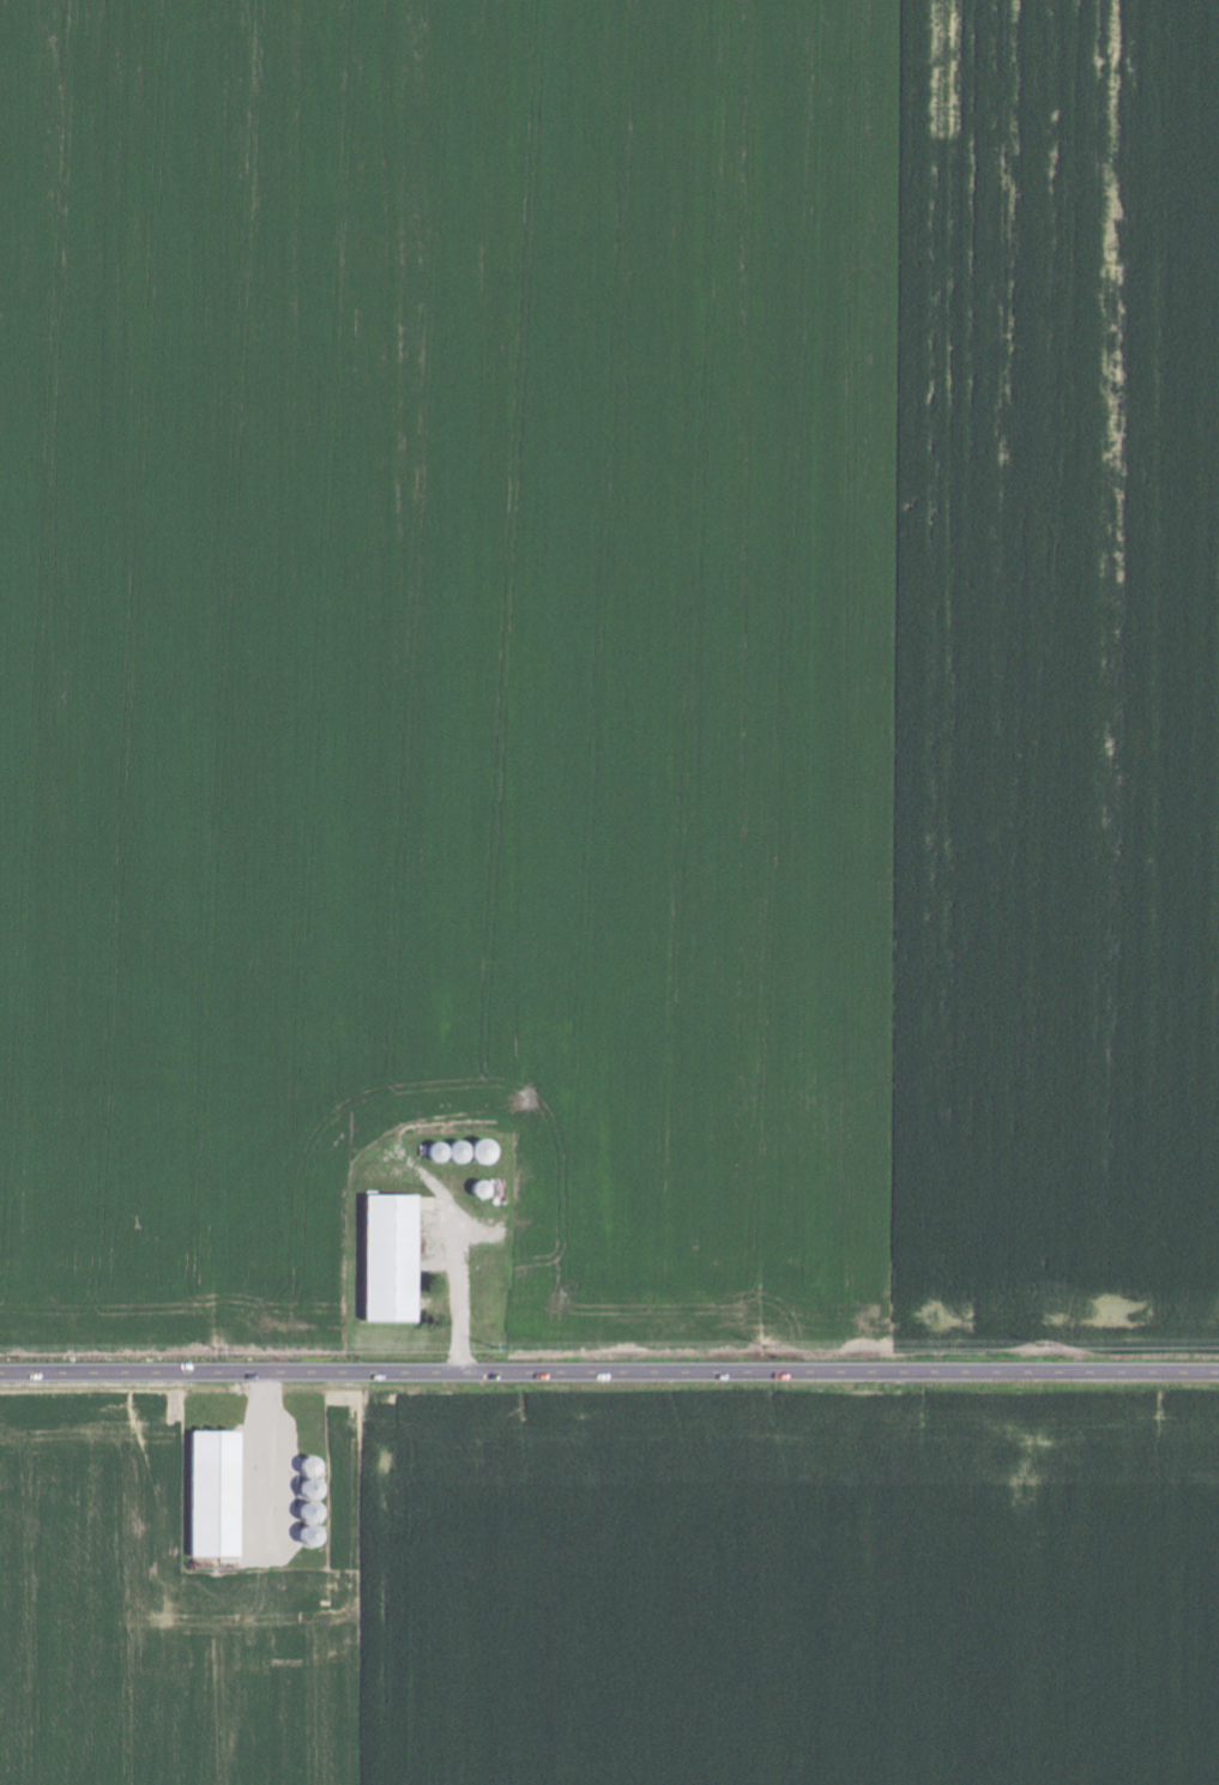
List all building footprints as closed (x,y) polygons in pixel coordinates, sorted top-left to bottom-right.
[(424,1324),(425,1198),(373,1197),(372,1323),(424,1324)] [(197,1559),(246,1560),(248,1434),(199,1433),(197,1559)]
